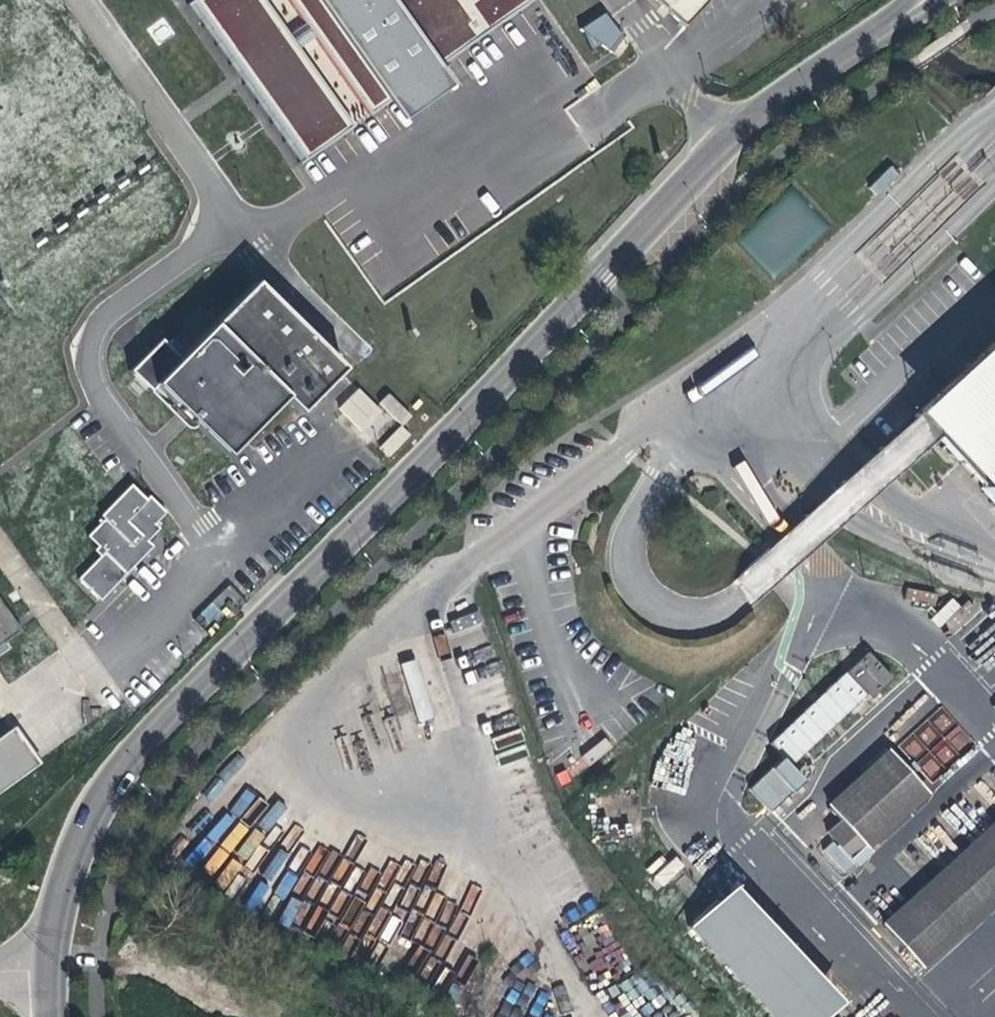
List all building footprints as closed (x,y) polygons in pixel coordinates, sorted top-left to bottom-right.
[(302,155),(350,123),(262,0),(194,0),(302,155)] [(527,0),(289,0),(368,114),(386,101),(398,119),(458,78),(444,58),(527,0)] [(681,23),(704,0),(660,0),(681,23)] [(594,51),(622,39),(610,12),(582,25),(594,51)] [(880,195),(901,177),(892,166),(871,184),(880,195)] [(304,411),(351,368),(265,275),(182,352),(166,334),(131,366),(152,389),(161,381),(228,454),(290,396),(304,411)] [(994,503),(994,346),(917,417),(931,432),(994,503)] [(339,409),(366,434),(385,414),(359,389),(339,409)] [(402,426),(412,416),(390,393),(379,403),(402,426)] [(401,425),(378,448),(388,458),(411,436),(401,425)] [(145,534),(171,508),(155,491),(150,497),(135,482),(104,512),(108,516),(91,533),(106,549),(81,573),(104,595),(156,544),(145,534)] [(8,650),(3,643),(21,631),(0,601),(0,655),(8,650)] [(796,766),(892,674),(868,650),(772,741),(796,766)] [(31,752),(15,730),(0,740),(0,774),(31,752)] [(847,821),(863,839),(924,784),(884,740),(824,795),(834,806),(847,821)] [(769,812),(806,778),(786,756),(748,789),(769,812)] [(957,923),(994,888),(994,805),(916,878),(957,923)] [(836,831),(847,821),(834,806),(822,816),(836,831)] [(674,859),(653,878),(661,886),(682,867),(674,859)] [(775,1016),(804,1016),(816,1007),(714,893),(686,919),(775,1016)]
